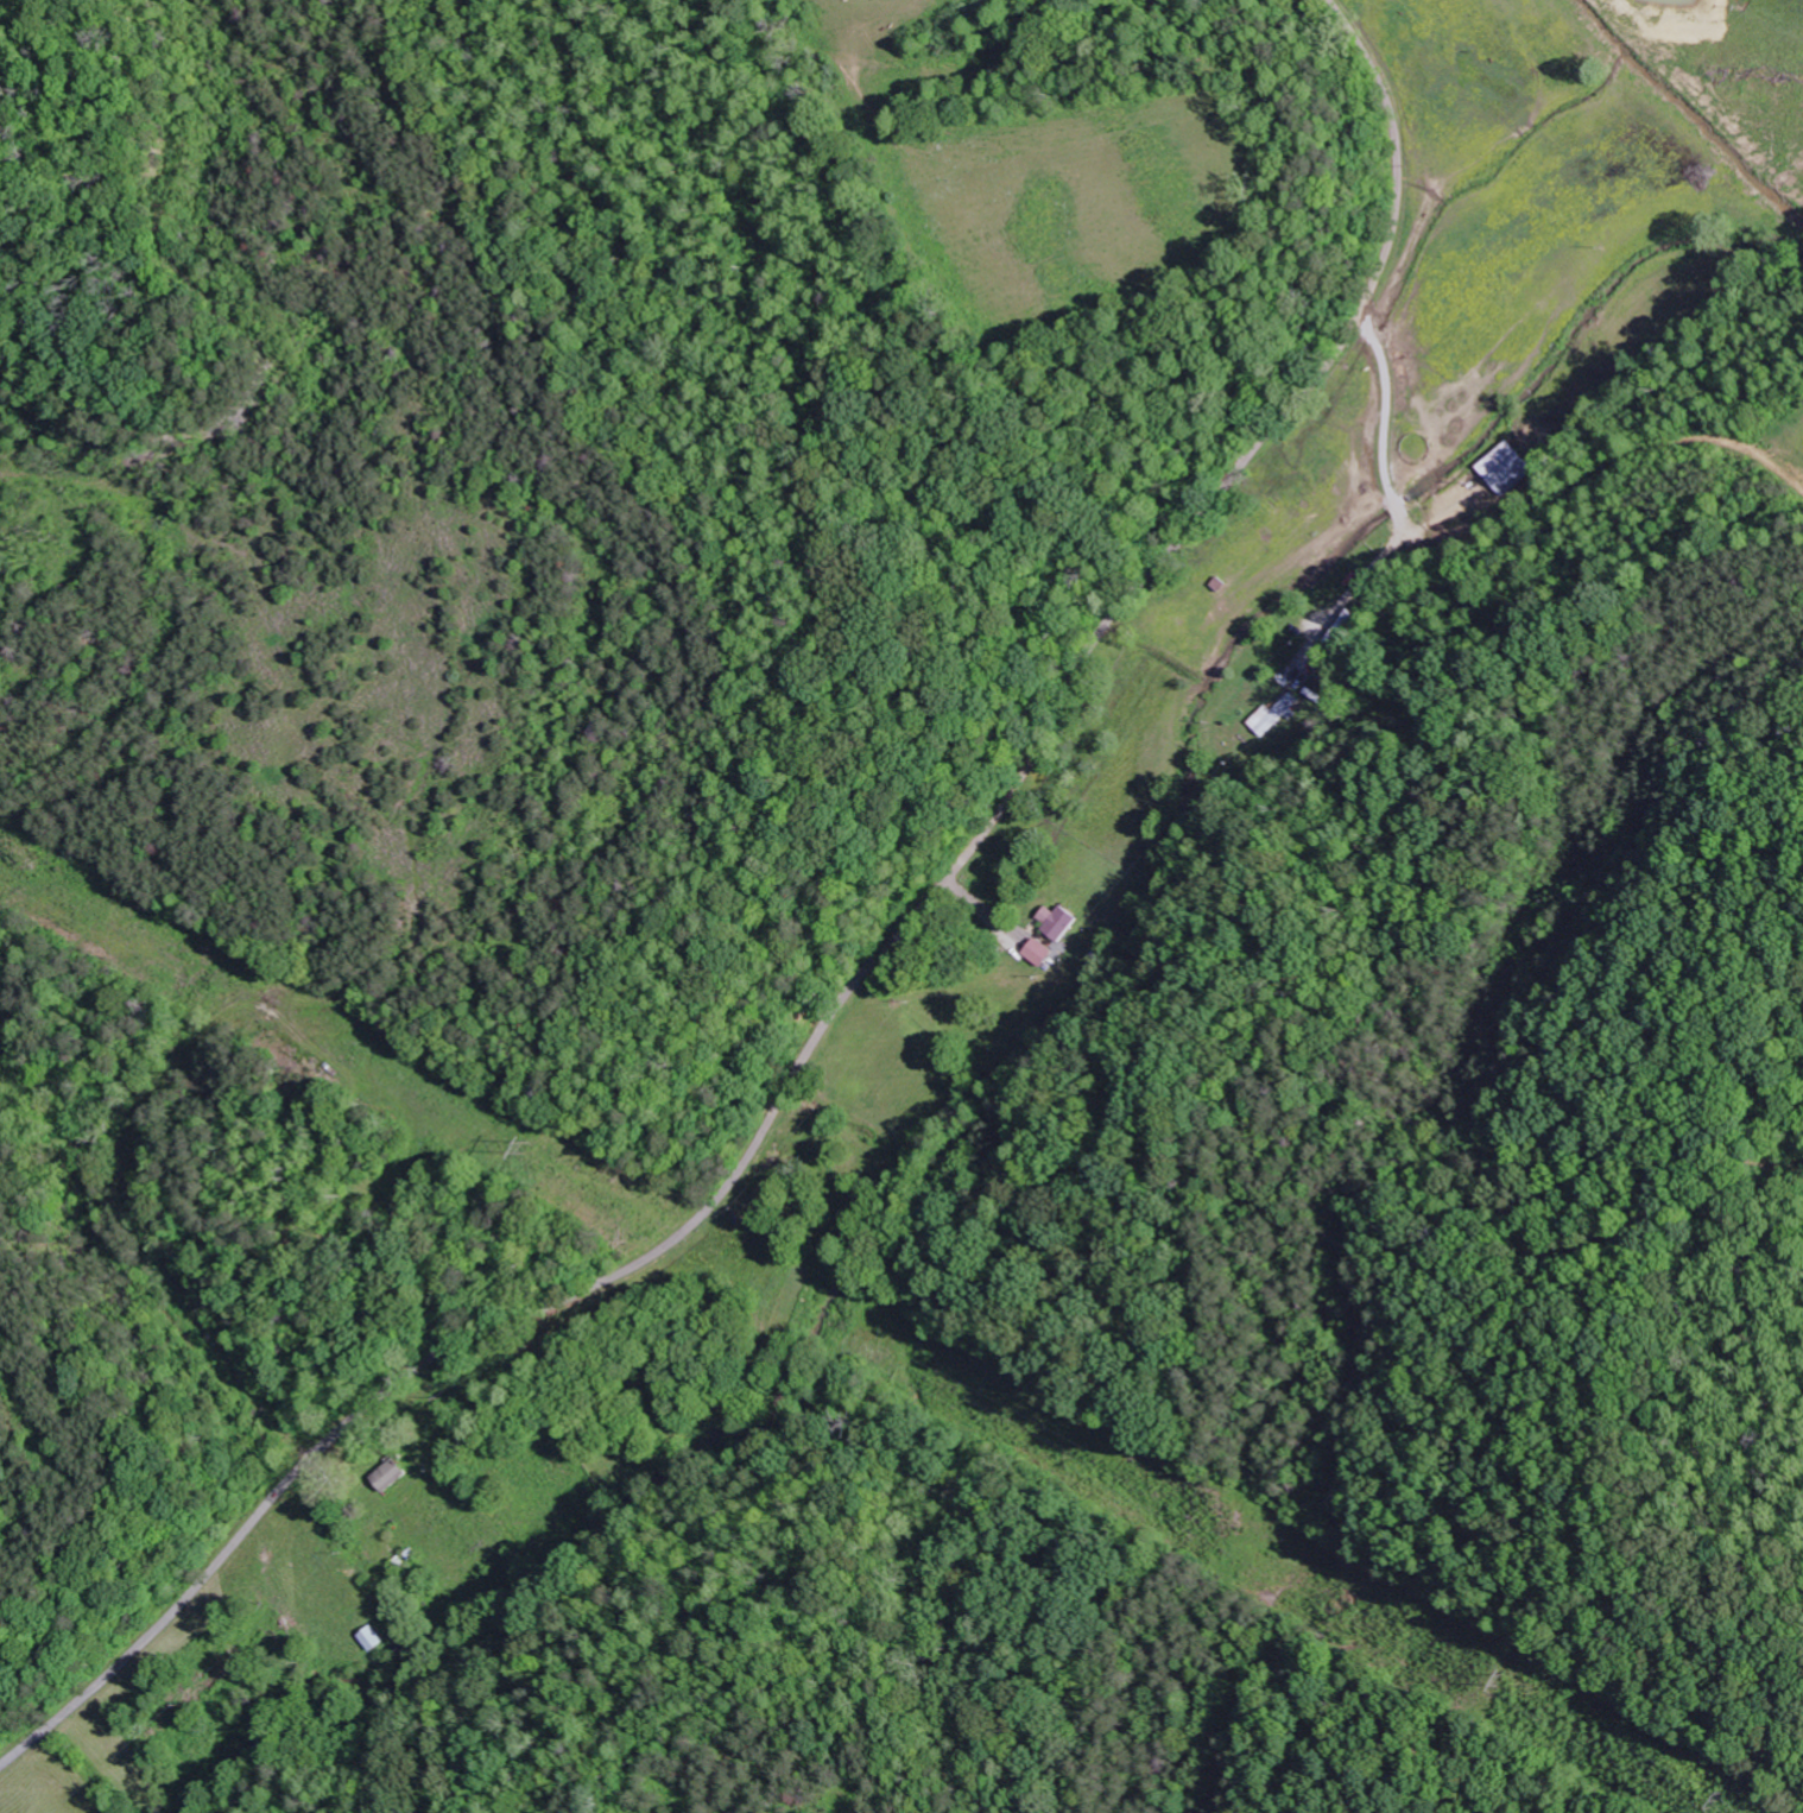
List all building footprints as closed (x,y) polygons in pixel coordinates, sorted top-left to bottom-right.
[(1535,468),(1507,439),(1478,467),(1505,496),(1535,468)] [(1274,710),(1269,705),(1250,722),(1263,737),(1287,715),(1294,722),(1308,709),(1292,692),(1274,710)] [(1043,967),(1056,952),(1038,937),(1026,953),(1043,967)] [(408,1475),(394,1458),(372,1478),(386,1494),(408,1475)]
